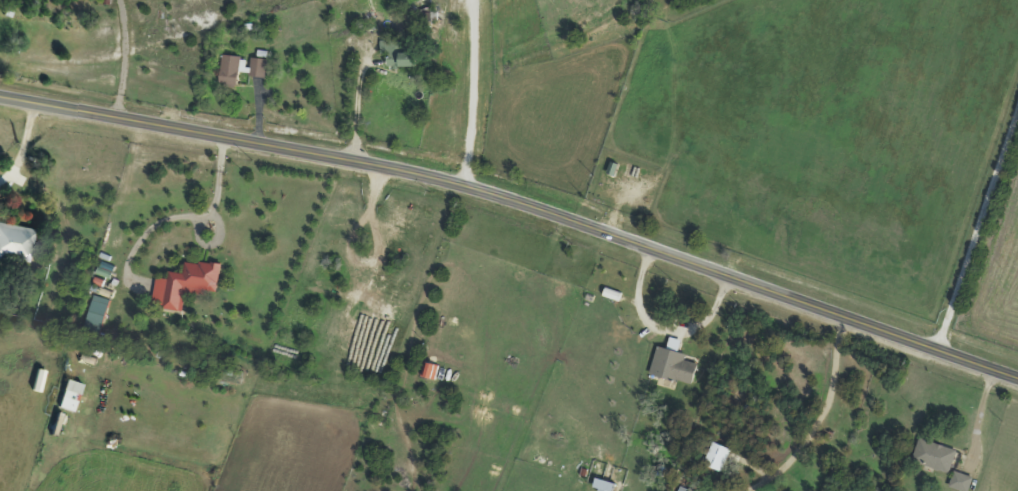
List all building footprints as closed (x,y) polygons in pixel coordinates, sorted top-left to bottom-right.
[(426,67),(426,53),(417,53),(417,41),(383,41),(383,67),(426,67)] [(224,88),(243,88),(243,56),(224,56),(224,88)] [(269,59),(254,59),(254,77),(269,77),(269,59)] [(0,223),(0,260),(34,266),(40,230),(0,223)] [(224,265),(188,262),(187,275),(174,273),(173,280),(158,279),(156,307),(186,310),(188,290),(222,293),(224,265)] [(112,301),(96,297),(85,332),(101,336),(112,301)] [(662,378),(697,385),(701,364),(687,361),(689,351),(668,347),(662,378)] [(442,365),(426,362),(423,377),(439,380),(442,365)] [(961,451),(923,440),(915,465),(953,476),(961,451)] [(725,474),(736,451),(718,443),(707,466),(725,474)] [(959,473),(954,486),(967,490),(971,490),(976,479),(959,473)] [(600,479),(597,490),(599,490),(619,490),(621,485),(600,479)]
